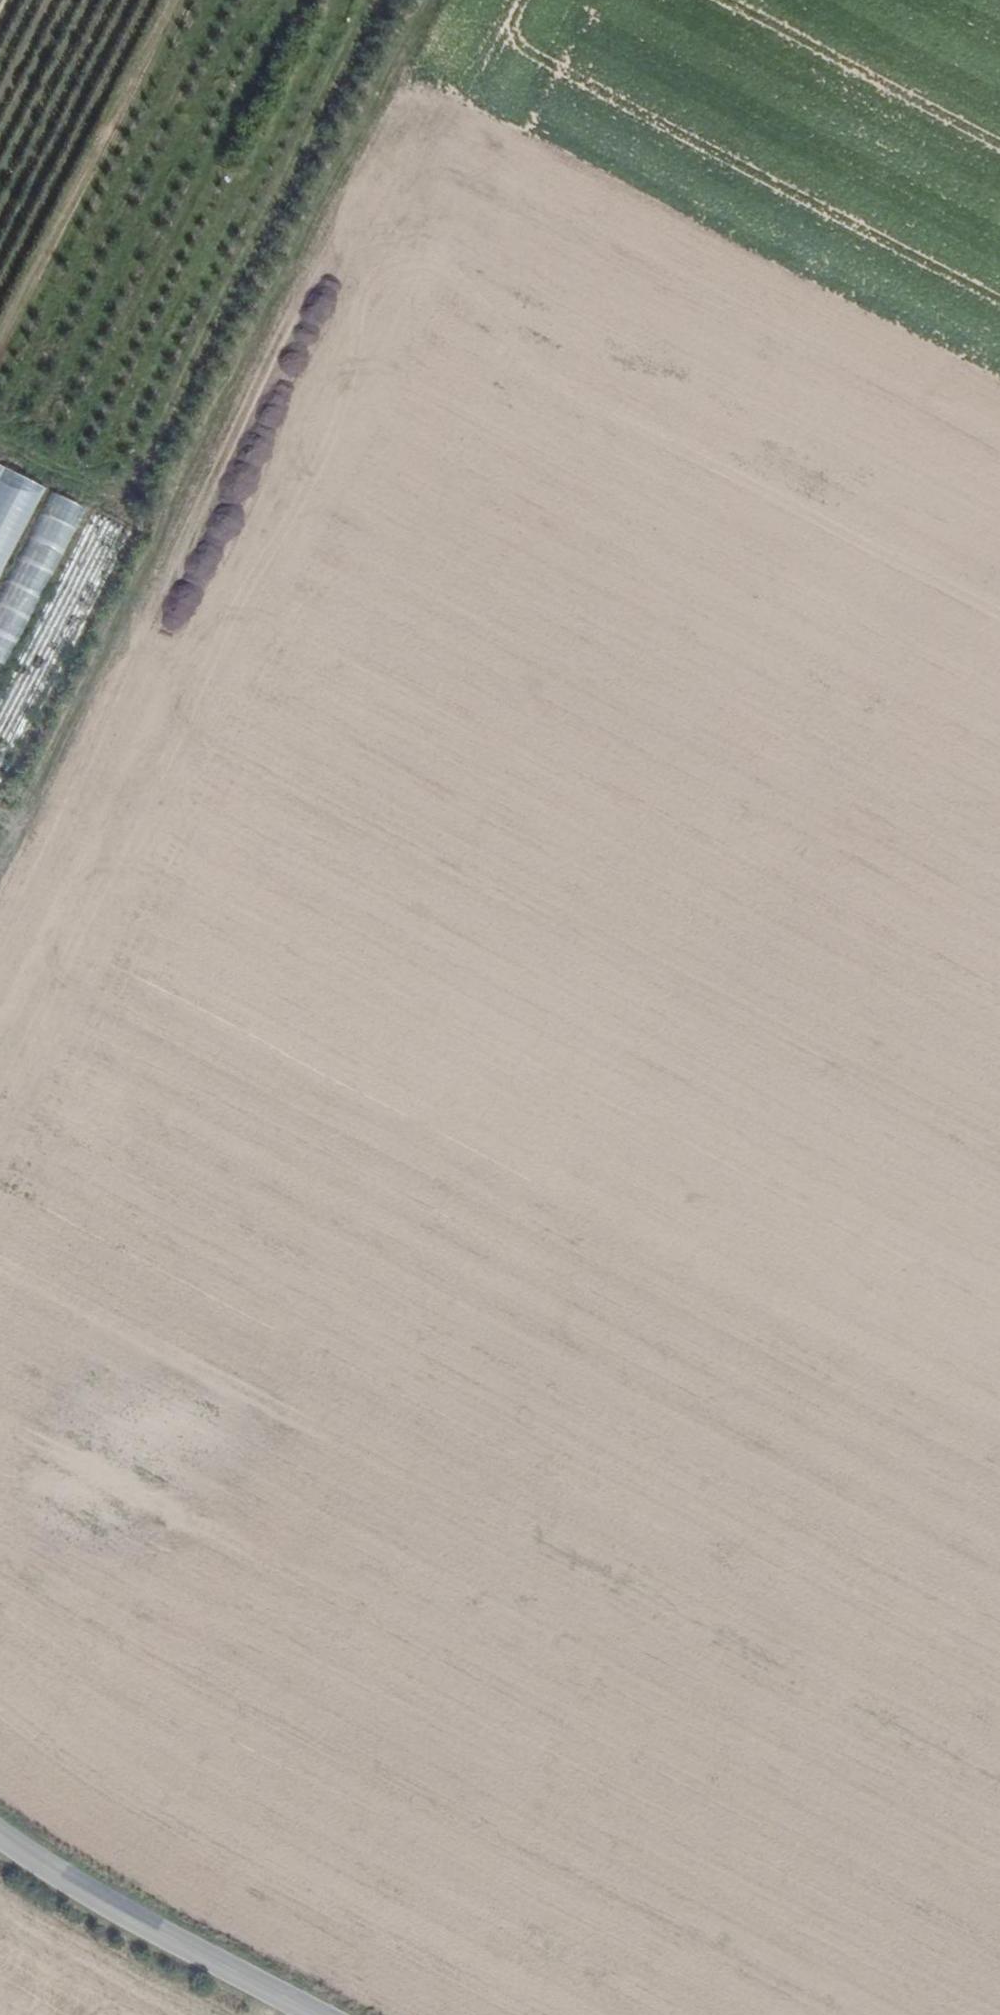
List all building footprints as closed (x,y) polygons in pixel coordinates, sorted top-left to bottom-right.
[(122,518),(0,466),(0,793),(3,795),(122,518)]
